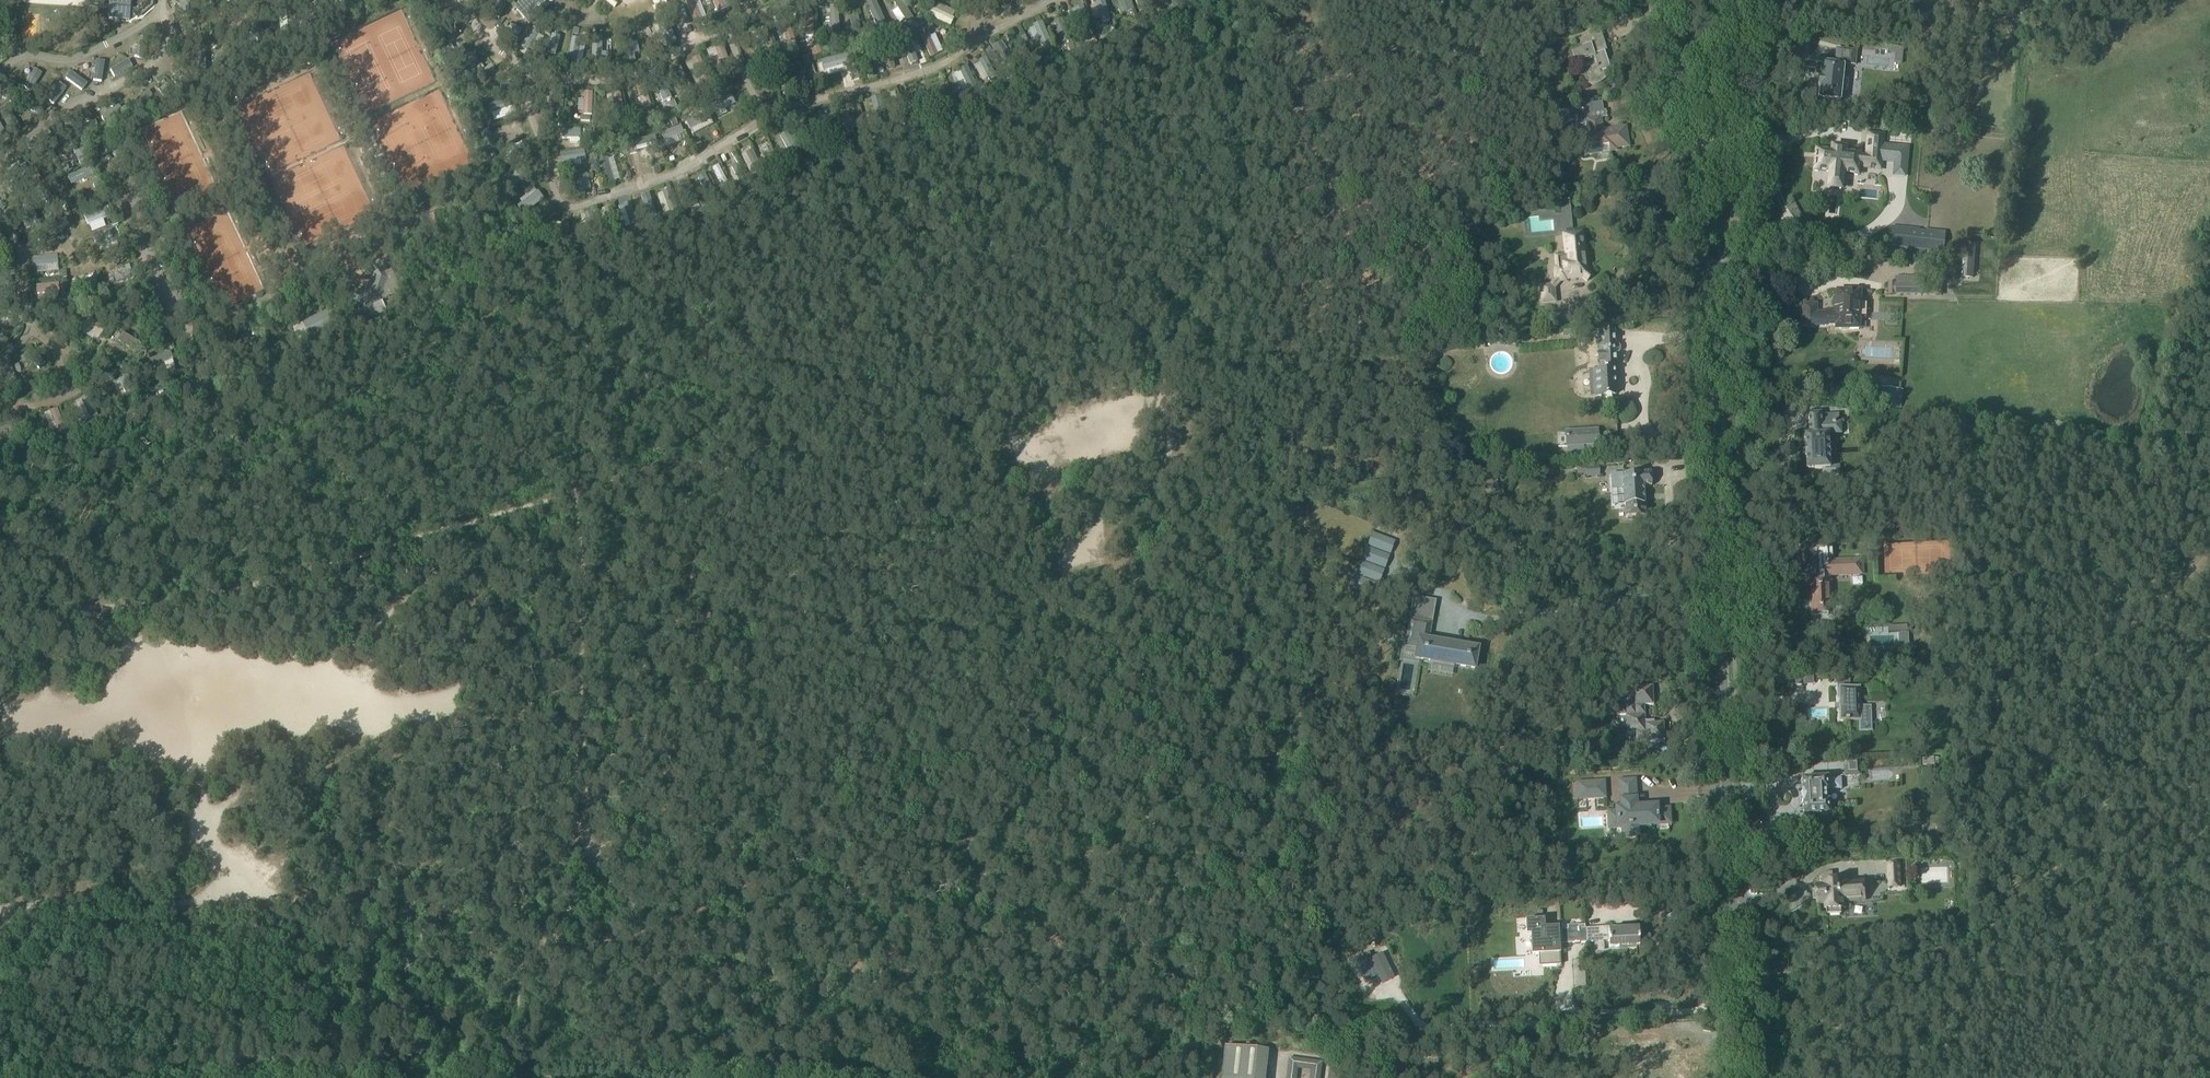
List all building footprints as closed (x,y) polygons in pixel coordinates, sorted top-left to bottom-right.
[(153,8),(154,1),(144,0),(144,5),(136,11),(133,11),(133,20),(140,21),(153,8)] [(351,8),(349,0),(340,0),(342,9),(351,8)] [(426,0),(416,0),(423,11),(430,7),(426,0)] [(526,14),(522,17),(530,25),(550,7),(543,0),(515,0),(510,4),(517,11),(520,8),(526,14)] [(129,21),(130,10),(108,8),(107,20),(129,21)] [(1562,36),(1581,31),(1579,24),(1560,29),(1562,36)] [(1595,58),(1597,66),(1597,67),(1592,68),(1588,85),(1589,85),(1592,86),(1595,86),(1598,85),(1601,83),(1604,81),(1606,79),(1608,76),(1609,73),(1607,72),(1607,71),(1610,70),(1604,52),(1606,52),(1601,33),(1579,40),(1581,48),(1571,52),(1571,53),(1570,53),(1570,52),(1569,52),(1568,52),(1567,52),(1566,52),(1566,54),(1565,54),(1565,55),(1564,55),(1567,65),(1574,63),(1575,64),(1595,58)] [(143,60),(148,40),(140,38),(134,57),(143,60)] [(1854,66),(1856,52),(1836,50),(1835,64),(1836,64),(1836,66),(1822,65),(1820,78),(1822,79),(1821,86),(1819,86),(1818,100),(1840,102),(1843,67),(1843,64),(1854,66)] [(105,63),(96,61),(93,82),(101,83),(105,63)] [(114,79),(132,69),(128,62),(110,72),(114,79)] [(31,93),(42,75),(34,70),(23,88),(31,93)] [(82,92),(87,85),(70,73),(65,80),(82,92)] [(54,106),(66,90),(59,84),(46,101),(54,106)] [(154,99),(148,91),(127,106),(133,114),(154,99)] [(1601,102),(1565,109),(1567,119),(1577,117),(1578,125),(1586,124),(1587,132),(1580,134),(1583,156),(1616,151),(1616,149),(1622,148),(1629,147),(1626,128),(1607,131),(1603,132),(1601,118),(1588,120),(1588,114),(1603,111),(1601,102)] [(107,126),(124,114),(118,106),(101,118),(107,126)] [(80,139),(99,130),(95,122),(76,131),(80,139)] [(1911,128),(1898,127),(1897,134),(1910,136),(1911,128)] [(1816,151),(1814,172),(1829,173),(1828,184),(1841,185),(1842,175),(1857,176),(1858,168),(1880,170),(1881,161),(1895,163),(1894,178),(1904,179),(1907,149),(1882,147),(1883,136),(1868,134),(1865,159),(1859,159),(1859,155),(1844,154),(1844,152),(1831,151),(1831,153),(1816,151)] [(7,188),(29,174),(24,165),(2,178),(7,188)] [(87,228),(111,218),(107,209),(84,218),(87,228)] [(1902,227),(1900,247),(1935,251),(1937,230),(1927,229),(1927,230),(1920,229),(1902,227)] [(96,249),(119,239),(115,230),(92,239),(96,249)] [(1587,282),(1592,276),(1586,271),(1582,233),(1563,235),(1566,257),(1557,258),(1558,269),(1554,269),(1555,282),(1566,281),(1566,278),(1582,277),(1587,282)] [(1973,278),(1976,245),(1964,244),(1962,277),(1973,278)] [(33,268),(58,265),(57,256),(32,259),(33,268)] [(355,301),(354,305),(358,306),(365,322),(372,319),(368,309),(383,301),(388,298),(387,298),(402,291),(387,260),(379,264),(379,263),(372,267),(377,278),(374,287),(360,294),(352,291),(349,299),(355,301)] [(1493,279),(1484,275),(1479,285),(1489,289),(1493,279)] [(74,295),(97,289),(95,280),(72,285),(74,295)] [(1887,296),(1942,297),(1942,284),(1888,283),(1887,296)] [(37,296),(59,293),(58,285),(36,287),(37,296)] [(1542,304),(1556,302),(1554,285),(1541,286),(1542,304)] [(13,302),(11,293),(0,294),(0,304),(13,302)] [(1837,332),(1859,333),(1860,323),(1861,294),(1838,293),(1838,303),(1836,305),(1835,307),(1836,310),(1837,312),(1837,319),(1817,318),(1817,309),(1805,308),(1804,328),(1827,329),(1827,327),(1837,327),(1837,332)] [(310,336),(332,326),(326,313),(304,324),(310,336)] [(1615,365),(1613,331),(1598,332),(1599,347),(1602,347),(1603,347),(1603,348),(1604,352),(1603,352),(1600,352),(1599,354),(1598,357),(1599,359),(1601,360),(1603,361),(1604,368),(1594,369),(1596,395),(1602,395),(1602,401),(1612,400),(1612,394),(1615,394),(1613,365),(1615,365)] [(1474,350),(1485,350),(1485,342),(1474,342),(1474,350)] [(1839,470),(1839,467),(1829,467),(1829,466),(1831,466),(1830,457),(1829,458),(1829,456),(1829,447),(1828,447),(1828,435),(1828,434),(1827,424),(1831,424),(1832,425),(1836,425),(1836,424),(1840,424),(1840,425),(1840,423),(1839,423),(1839,415),(1821,416),(1821,413),(1807,414),(1808,435),(1804,435),(1805,447),(1804,447),(1805,458),(1806,470),(1822,469),(1822,476),(1839,476),(1839,470)] [(1599,446),(1598,429),(1565,431),(1566,448),(1599,446)] [(1620,476),(1612,476),(1613,488),(1622,488),(1623,488),(1624,506),(1625,506),(1625,510),(1625,518),(1647,517),(1646,503),(1645,503),(1644,487),(1644,485),(1645,485),(1650,485),(1650,472),(1633,473),(1633,475),(1620,476)] [(1372,533),(1368,546),(1391,555),(1396,541),(1372,533)] [(1367,547),(1363,560),(1386,569),(1391,555),(1367,547)] [(1815,582),(1811,582),(1812,608),(1820,608),(1820,610),(1827,610),(1826,608),(1831,608),(1830,575),(1863,574),(1862,560),(1832,561),(1832,547),(1813,548),(1815,582)] [(1362,561),(1357,574),(1381,583),(1385,569),(1362,561)] [(1357,575),(1352,589),(1375,597),(1380,584),(1357,575)] [(1413,597),(1409,618),(1431,622),(1434,601),(1413,597)] [(1430,625),(1431,622),(1409,618),(1405,646),(1417,648),(1415,659),(1474,670),(1478,648),(1425,639),(1427,625),(1430,625)] [(1888,627),(1888,635),(1898,634),(1898,648),(1909,648),(1907,627),(1888,627)] [(1935,677),(1935,668),(1923,669),(1923,678),(1935,677)] [(1645,724),(1644,706),(1654,705),(1653,686),(1634,687),(1635,706),(1616,707),(1617,716),(1626,716),(1627,734),(1636,734),(1636,743),(1664,742),(1664,723),(1645,724)] [(1858,689),(1838,690),(1838,699),(1840,699),(1840,701),(1839,701),(1839,710),(1840,710),(1840,721),(1845,721),(1845,722),(1848,722),(1848,721),(1870,721),(1870,708),(1859,708),(1858,689)] [(1844,760),(1844,777),(1861,777),(1860,759),(1844,760)] [(1829,779),(1826,780),(1826,779),(1800,780),(1801,794),(1800,794),(1801,804),(1802,817),(1828,815),(1826,790),(1830,790),(1830,791),(1841,790),(1841,778),(1829,779)] [(1582,797),(1594,796),(1603,796),(1602,783),(1581,784),(1582,797)] [(1623,835),(1631,835),(1636,835),(1636,825),(1638,825),(1638,827),(1639,827),(1639,826),(1650,826),(1651,826),(1651,824),(1668,823),(1667,810),(1655,811),(1655,807),(1648,807),(1648,806),(1647,806),(1647,808),(1641,808),(1641,807),(1640,807),(1640,808),(1635,808),(1634,800),(1621,801),(1622,809),(1616,809),(1617,812),(1616,812),(1616,813),(1617,813),(1617,825),(1617,827),(1618,827),(1618,826),(1623,826),(1623,835)] [(1871,901),(1883,900),(1883,894),(1890,894),(1890,888),(1899,888),(1898,865),(1887,866),(1888,883),(1870,884),(1871,901)] [(1839,883),(1829,883),(1823,884),(1824,886),(1816,886),(1817,905),(1824,905),(1824,910),(1826,910),(1826,916),(1841,915),(1840,898),(1864,897),(1863,884),(1839,885),(1839,883)] [(1544,929),(1544,920),(1531,921),(1532,955),(1538,955),(1539,967),(1560,966),(1558,928),(1544,929)] [(1584,929),(1585,943),(1609,942),(1609,948),(1639,946),(1638,930),(1611,931),(1611,927),(1584,929)] [(1569,944),(1585,943),(1584,929),(1568,930),(1569,944)] [(1355,958),(1366,981),(1378,976),(1382,983),(1394,978),(1383,953),(1372,958),(1369,952),(1355,958)] [(1268,1051),(1225,1047),(1222,1077),(1265,1077),(1268,1051)] [(1323,1063),(1289,1058),(1286,1077),(1297,1077),(1298,1069),(1311,1071),(1310,1077),(1321,1077),(1323,1063)]
